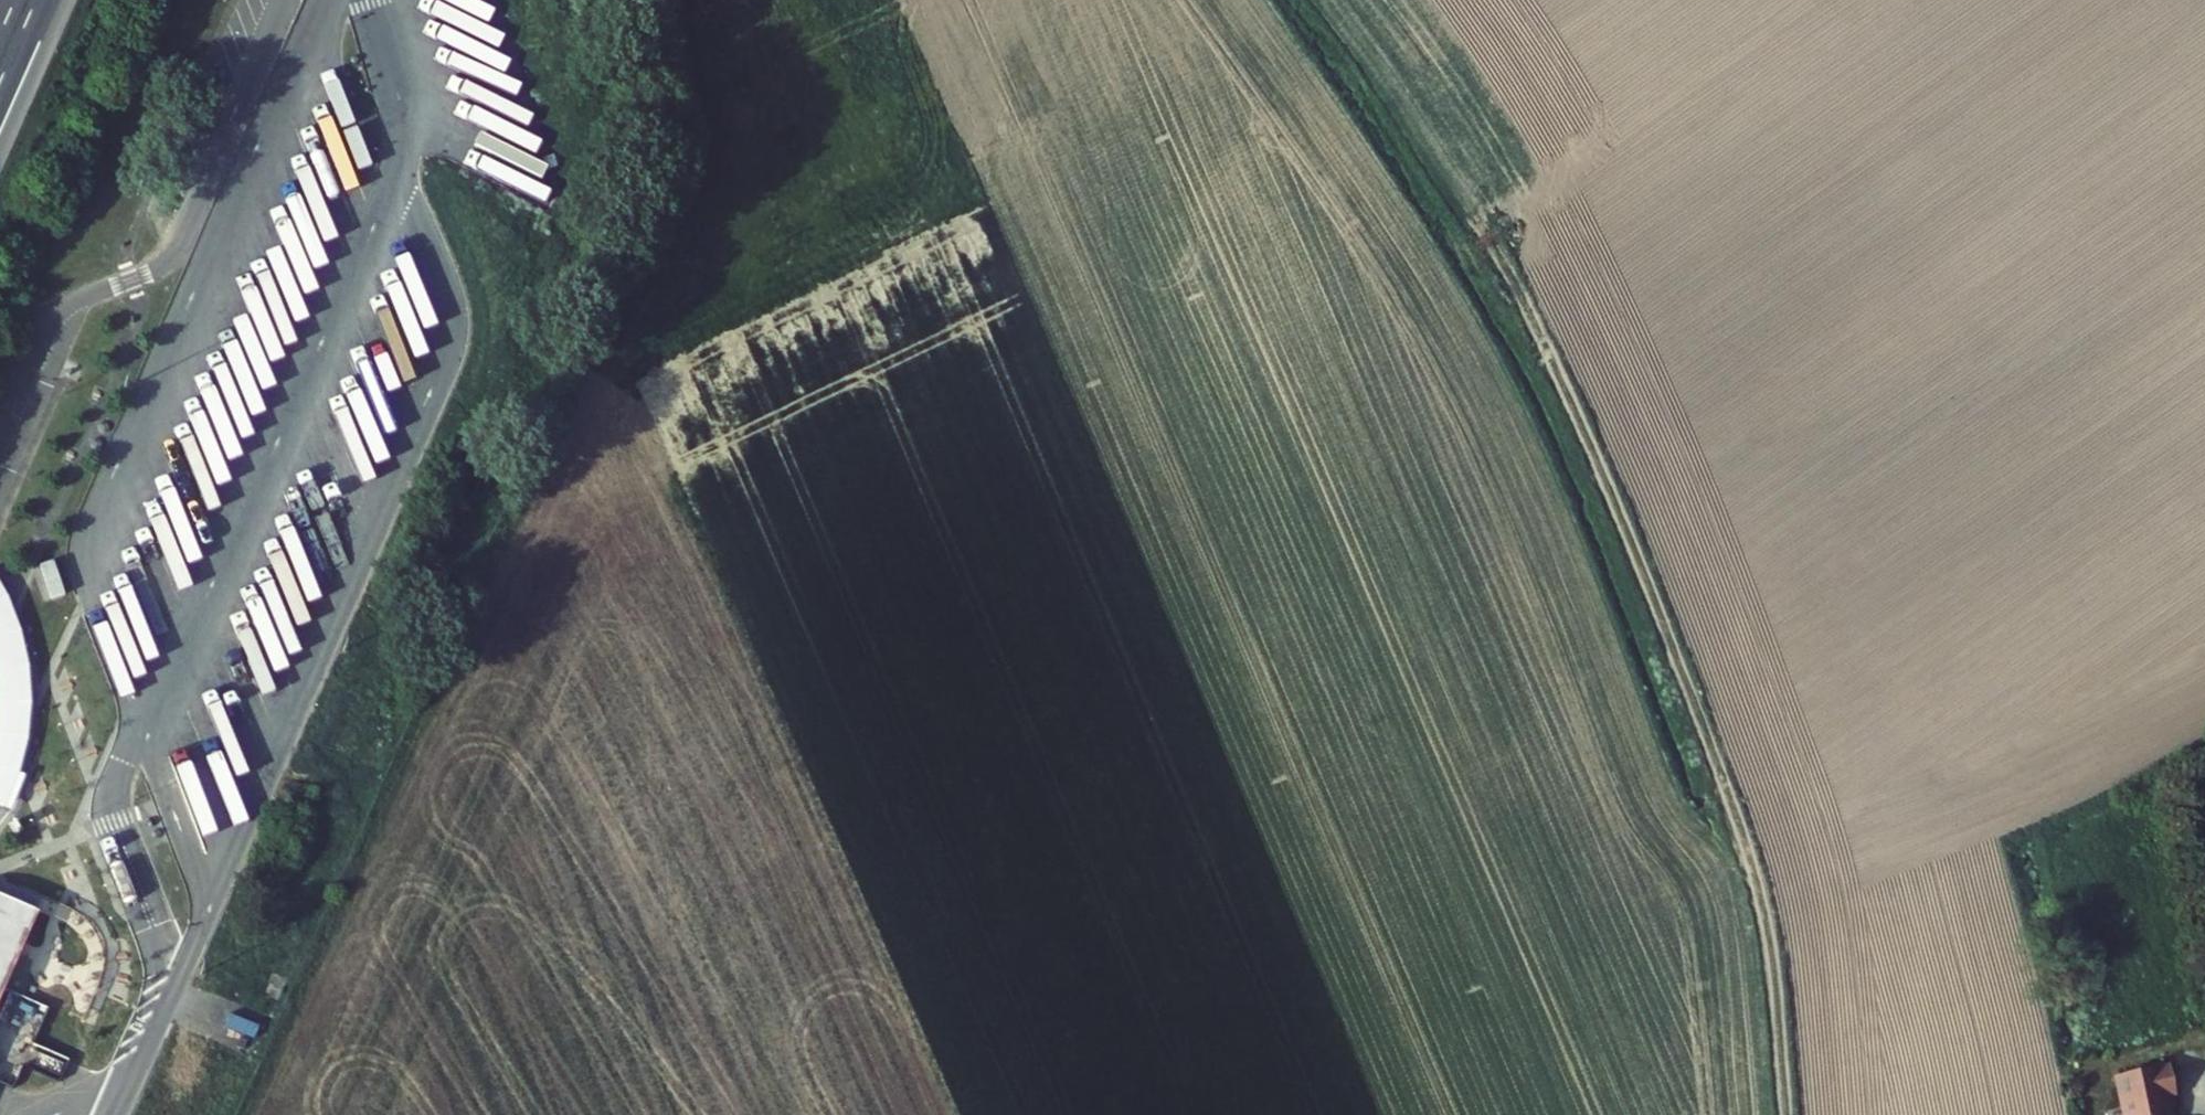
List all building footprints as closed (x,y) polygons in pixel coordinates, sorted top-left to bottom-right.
[(42,919),(0,900),(0,1091),(11,1094),(48,1008),(11,992),(42,919)] [(2114,1085),(2118,1114),(2172,1114),(2171,1107),(2174,1106),(2169,1077),(2114,1085)]
